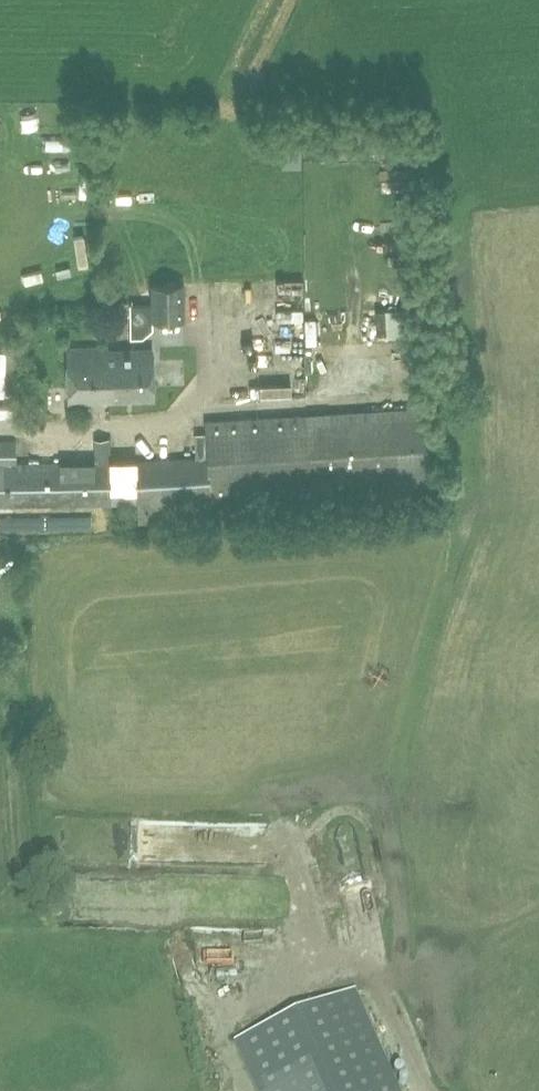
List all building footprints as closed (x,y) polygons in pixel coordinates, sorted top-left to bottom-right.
[(129,304),(129,313),(130,338),(142,337),(152,329),(152,328),(151,321),(183,320),(182,284),(148,284),(148,290),(149,303),(129,304)] [(110,359),(110,349),(108,349),(108,346),(67,348),(68,405),(102,404),(102,401),(107,401),(107,359),(110,359)] [(107,359),(107,401),(153,399),(152,348),(110,349),(110,359),(107,359)] [(109,462),(109,505),(112,505),(137,504),(138,522),(210,518),(209,496),(399,485),(424,483),(430,483),(425,408),(393,410),(366,411),(204,421),(205,434),(195,435),(196,458),(137,461),(134,461),(110,462),(109,462)] [(109,462),(16,463),(15,442),(0,442),(0,506),(109,505),(109,462)] [(235,1040),(257,1090),(400,1090),(354,989),(235,1040)]
